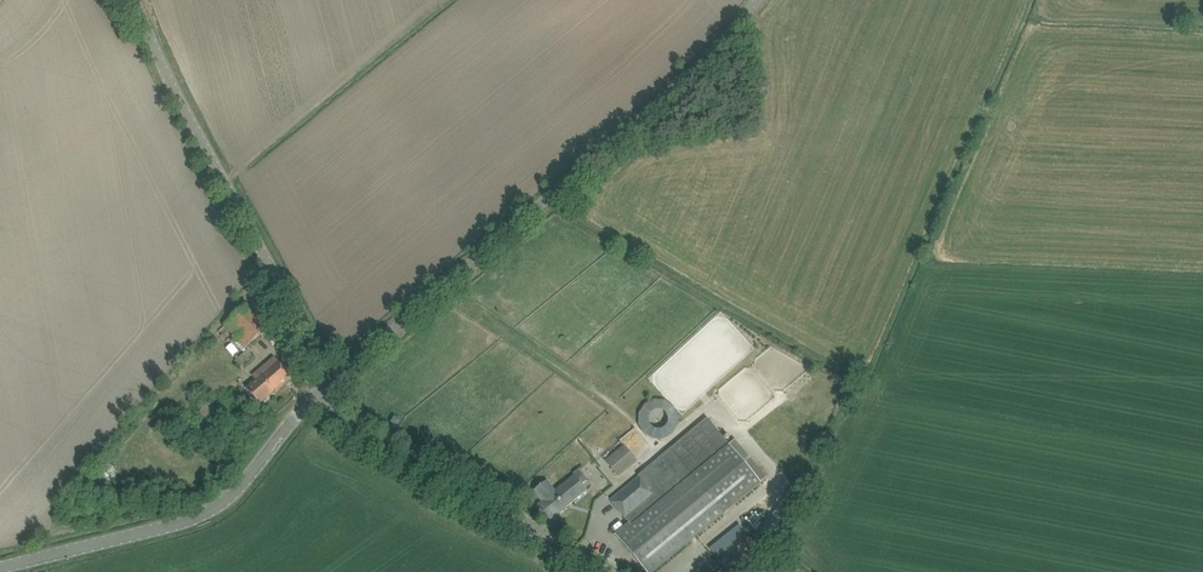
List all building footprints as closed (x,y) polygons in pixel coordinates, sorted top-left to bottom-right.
[(225,325),(236,338),(231,343),(239,352),(244,348),(245,348),(267,329),(247,306),(225,325)] [(247,389),(260,404),(274,391),(275,393),(292,378),(274,358),(253,376),(255,379),(257,377),(259,379),(247,389)] [(216,407),(207,401),(196,417),(206,423),(216,407)] [(400,420),(395,417),(392,423),(397,426),(400,420)] [(646,571),(654,571),(761,482),(709,420),(611,501),(619,511),(624,507),(629,513),(624,517),(629,523),(615,534),(614,535),(615,535),(646,571)] [(618,477),(637,461),(624,445),(605,461),(618,477)] [(548,480),(534,491),(542,502),(537,505),(550,521),(565,509),(564,507),(586,489),(573,474),(555,489),(548,480)]
